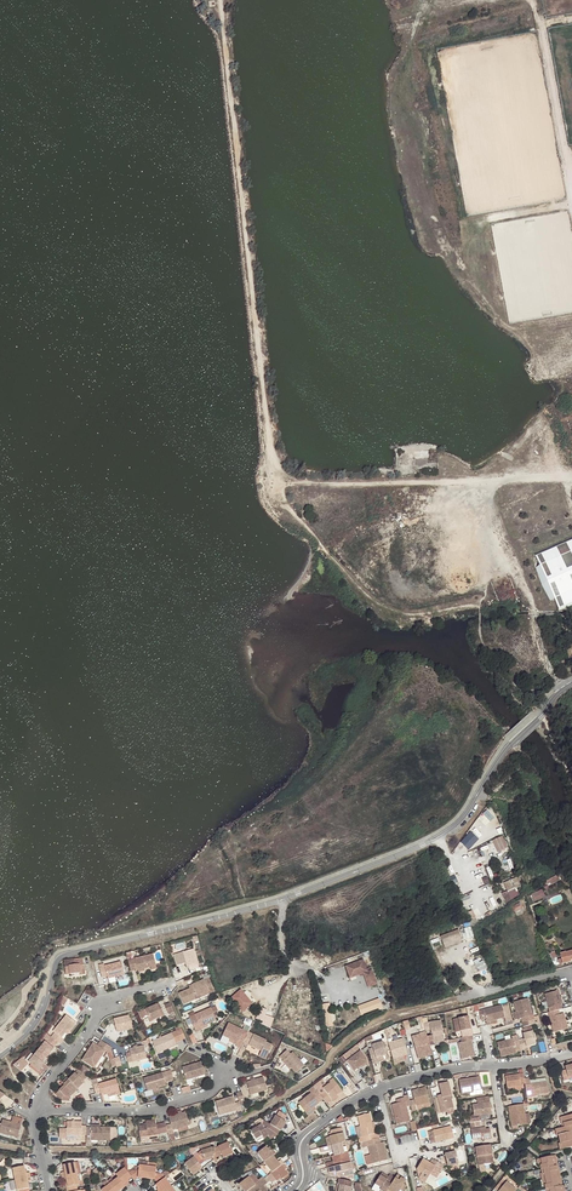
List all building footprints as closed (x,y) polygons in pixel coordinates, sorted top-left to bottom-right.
[(535,553),(540,564),(536,566),(541,583),(550,599),(554,597),(559,608),(571,603),(571,537),(535,553)] [(551,884),(562,879),(560,874),(549,880),(551,884)] [(519,887),(525,884),(522,875),(506,882),(512,899),(522,895),(519,887)] [(533,893),(536,901),(548,896),(544,888),(533,893)] [(473,925),(442,934),(445,945),(476,936),(473,925)] [(569,962),(568,957),(562,959),(557,961),(552,946),(548,948),(555,966),(569,962)] [(193,949),(182,952),(187,966),(189,965),(190,970),(199,967),(193,949)] [(154,953),(135,958),(138,969),(138,970),(145,968),(152,966),(152,969),(157,967),(154,953)] [(65,973),(80,972),(80,971),(85,970),(84,964),(83,964),(83,957),(64,959),(65,973)] [(351,978),(365,973),(369,987),(379,984),(371,957),(347,964),(351,978)] [(134,958),(128,960),(131,970),(137,969),(134,958)] [(105,963),(99,964),(102,977),(108,975),(108,978),(124,974),(122,961),(105,965),(105,963)] [(486,961),(473,965),(476,973),(488,969),(486,961)] [(215,992),(209,977),(192,984),(193,986),(190,988),(179,992),(184,1003),(195,999),(193,994),(196,993),(197,995),(208,990),(209,993),(210,994),(215,992)] [(246,988),(235,994),(243,1010),(255,1005),(246,988)] [(195,999),(209,993),(208,990),(197,995),(196,993),(193,994),(195,999)] [(560,1011),(563,1010),(562,1005),(564,1005),(560,991),(547,995),(550,1009),(551,1013),(560,1011)] [(517,1003),(519,1012),(521,1012),(523,1019),(524,1019),(526,1024),(538,1021),(537,1015),(535,1016),(531,999),(517,1003)] [(385,1000),(372,1002),(373,1008),(386,1005),(385,1000)] [(168,1013),(174,1011),(170,1001),(164,1004),(168,1013)] [(164,1015),(159,1003),(144,1009),(150,1021),(164,1015)] [(487,1019),(488,1023),(498,1021),(507,1018),(504,1006),(481,1012),(482,1021),(487,1019)] [(216,1019),(211,1007),(190,1016),(196,1031),(202,1029),(201,1026),(207,1023),(216,1019)] [(551,1013),(550,1013),(555,1033),(567,1030),(564,1021),(567,1020),(566,1014),(562,1015),(560,1011),(551,1013)] [(60,1041),(60,1042),(64,1036),(62,1035),(66,1030),(69,1027),(70,1028),(77,1020),(66,1012),(53,1028),(55,1030),(51,1035),(52,1035),(60,1041)] [(132,1027),(129,1015),(114,1018),(117,1031),(132,1027)] [(472,1030),(470,1017),(460,1019),(462,1032),(472,1030)] [(236,1045),(241,1048),(243,1042),(245,1039),(240,1037),(243,1029),(228,1022),(222,1035),(230,1039),(237,1042),(237,1043),(236,1045)] [(425,1024),(428,1032),(433,1031),(434,1037),(435,1044),(436,1044),(446,1042),(444,1022),(425,1024)] [(181,1028),(172,1032),(176,1042),(185,1038),(181,1028)] [(267,1039),(248,1031),(245,1039),(243,1042),(261,1050),(259,1055),(266,1058),(272,1044),(266,1041),(267,1039)] [(176,1042),(172,1032),(152,1041),(158,1053),(177,1044),(176,1042)] [(190,1034),(194,1044),(199,1041),(195,1032),(190,1034)] [(526,1039),(520,1040),(522,1051),(528,1049),(528,1047),(532,1046),(538,1045),(535,1032),(525,1034),(526,1039)] [(429,1038),(428,1034),(413,1038),(418,1055),(433,1051),(431,1046),(429,1038)] [(60,1041),(52,1035),(47,1041),(36,1055),(44,1061),(45,1061),(55,1048),(60,1041)] [(474,1036),(462,1039),(462,1043),(459,1044),(463,1061),(476,1059),(474,1050),(473,1042),(475,1041),(474,1036)] [(520,1040),(519,1036),(514,1037),(515,1040),(499,1043),(503,1058),(518,1055),(518,1052),(523,1051),(522,1051),(520,1040)] [(108,1052),(113,1050),(112,1046),(102,1040),(98,1045),(94,1042),(83,1060),(95,1067),(106,1050),(108,1052)] [(405,1040),(390,1044),(395,1060),(405,1057),(409,1056),(405,1040)] [(333,1047),(325,1043),(326,1052),(333,1047)] [(374,1049),(370,1050),(374,1064),(379,1063),(378,1061),(378,1058),(382,1057),(388,1055),(385,1043),(374,1046),(374,1049)] [(147,1058),(144,1045),(130,1048),(133,1061),(147,1058)] [(345,1056),(348,1060),(350,1057),(356,1052),(360,1048),(358,1046),(345,1056)] [(291,1067),(296,1072),(304,1064),(288,1047),(279,1057),(283,1061),(284,1060),(291,1067)] [(350,1057),(348,1060),(349,1062),(363,1052),(360,1048),(356,1052),(350,1057)] [(420,1060),(434,1056),(433,1051),(418,1055),(420,1060)] [(363,1052),(349,1062),(357,1072),(369,1063),(368,1059),(363,1052)] [(44,1061),(36,1055),(33,1058),(42,1066),(46,1062),(45,1061),(44,1061)] [(21,1070),(30,1064),(25,1056),(16,1063),(21,1070)] [(395,1060),(396,1065),(406,1062),(405,1057),(395,1060)] [(289,1069),(291,1067),(284,1060),(283,1061),(282,1061),(289,1069)] [(201,1061),(183,1067),(186,1079),(205,1074),(201,1061)] [(571,1078),(571,1065),(567,1067),(568,1070),(562,1071),(565,1081),(571,1080),(570,1078),(571,1078)] [(64,1083),(73,1092),(78,1087),(77,1086),(83,1080),(87,1076),(79,1068),(69,1078),(64,1083)] [(162,1072),(165,1082),(174,1079),(171,1070),(162,1072)] [(162,1072),(143,1078),(147,1090),(166,1085),(165,1082),(162,1072)] [(525,1079),(525,1074),(506,1077),(508,1090),(514,1089),(522,1087),(522,1084),(526,1083),(525,1079)] [(263,1077),(246,1082),(249,1094),(266,1089),(263,1077)] [(99,1083),(93,1084),(96,1093),(101,1092),(102,1095),(109,1093),(120,1089),(117,1078),(99,1083)] [(473,1091),(476,1091),(485,1090),(483,1078),(462,1081),(464,1095),(473,1093),(473,1091)] [(531,1078),(525,1079),(526,1083),(528,1098),(541,1096),(541,1095),(544,1094),(545,1097),(551,1096),(549,1087),(548,1083),(533,1085),(532,1081),(531,1078)] [(325,1100),(328,1104),(333,1100),(339,1096),(345,1092),(335,1079),(330,1082),(327,1084),(328,1086),(325,1089),(327,1093),(323,1096),(325,1100)] [(320,1083),(315,1087),(318,1091),(320,1093),(325,1089),(320,1083)] [(449,1111),(456,1110),(453,1098),(454,1098),(450,1084),(441,1086),(444,1096),(439,1097),(444,1115),(449,1114),(449,1111)] [(315,1088),(310,1091),(313,1095),(301,1104),(308,1114),(317,1107),(321,1105),(320,1104),(325,1100),(323,1096),(320,1093),(318,1091),(315,1087),(315,1088)] [(428,1088),(413,1092),(416,1101),(411,1102),(412,1107),(414,1112),(419,1111),(418,1107),(431,1104),(428,1088)] [(237,1111),(241,1110),(239,1102),(239,1101),(235,1103),(233,1096),(223,1099),(223,1100),(215,1103),(219,1115),(236,1110),(237,1111)] [(408,1108),(412,1107),(411,1102),(410,1096),(405,1097),(405,1099),(400,1100),(401,1104),(398,1105),(393,1106),(398,1126),(412,1123),(408,1108)] [(492,1102),(474,1105),(476,1117),(494,1114),(492,1102)] [(528,1125),(525,1105),(510,1107),(511,1112),(512,1112),(513,1118),(512,1118),(514,1130),(520,1129),(520,1126),(528,1125)] [(317,1107),(308,1114),(310,1117),(319,1110),(317,1107)] [(185,1110),(169,1115),(171,1122),(166,1124),(168,1133),(174,1131),(173,1128),(189,1124),(185,1110)] [(280,1128),(283,1130),(288,1121),(286,1120),(289,1115),(282,1111),(279,1115),(278,1115),(272,1123),(280,1128)] [(364,1143),(382,1139),(381,1134),(376,1134),(371,1114),(359,1117),(364,1138),(361,1139),(362,1144),(364,1143)] [(564,1117),(565,1123),(564,1123),(565,1127),(559,1129),(560,1135),(559,1136),(560,1144),(562,1144),(563,1150),(571,1148),(571,1116),(564,1117)] [(3,1119),(2,1123),(0,1122),(0,1132),(18,1136),(21,1124),(3,1119)] [(158,1133),(155,1119),(146,1120),(146,1122),(147,1124),(144,1124),(139,1125),(140,1136),(158,1133)] [(272,1123),(266,1120),(263,1124),(265,1125),(255,1130),(259,1138),(265,1136),(266,1138),(271,1136),(272,1137),(279,1133),(277,1133),(280,1128),(272,1123)] [(87,1127),(87,1125),(82,1125),(82,1121),(67,1121),(67,1128),(59,1128),(59,1137),(67,1138),(67,1134),(87,1134),(87,1127)] [(87,1134),(87,1140),(110,1140),(110,1127),(87,1127),(87,1134)] [(437,1145),(451,1141),(455,1137),(453,1128),(434,1133),(437,1145)] [(347,1143),(344,1129),(333,1131),(333,1133),(334,1137),(331,1138),(333,1146),(343,1144),(347,1143)] [(483,1131),(482,1129),(473,1130),(475,1141),(484,1140),(484,1142),(494,1140),(492,1130),(488,1130),(483,1131)] [(174,1131),(168,1133),(171,1143),(177,1142),(174,1131)] [(383,1144),(382,1139),(364,1143),(365,1149),(371,1148),(375,1165),(390,1161),(386,1144),(383,1144)] [(218,1147),(217,1147),(215,1156),(215,1158),(224,1154),(225,1157),(235,1152),(230,1141),(218,1147)] [(346,1154),(343,1144),(333,1146),(334,1151),(335,1157),(338,1157),(346,1154)] [(269,1145),(260,1152),(261,1154),(272,1149),(269,1145)] [(494,1156),(492,1146),(477,1148),(480,1167),(483,1166),(489,1165),(494,1165),(492,1156),(494,1156)] [(196,1156),(201,1163),(207,1158),(207,1159),(215,1156),(217,1147),(213,1147),(199,1152),(196,1148),(191,1150),(195,1154),(196,1156)] [(261,1154),(267,1161),(275,1154),(278,1152),(275,1149),(273,1151),(272,1149),(261,1154)] [(461,1164),(460,1158),(457,1153),(447,1155),(449,1166),(461,1164)] [(275,1154),(267,1161),(274,1172),(284,1164),(286,1163),(283,1159),(280,1161),(275,1154)] [(328,1165),(329,1170),(352,1164),(349,1154),(346,1154),(338,1157),(339,1162),(335,1163),(328,1165)] [(541,1159),(543,1165),(541,1165),(543,1174),(545,1174),(546,1179),(547,1185),(545,1186),(547,1190),(550,1189),(550,1190),(566,1190),(565,1186),(564,1186),(557,1155),(541,1159)] [(186,1163),(195,1175),(204,1168),(201,1163),(196,1156),(190,1160),(186,1163)] [(65,1170),(65,1175),(81,1172),(78,1161),(67,1163),(68,1170),(65,1170)] [(431,1165),(425,1161),(418,1172),(423,1176),(420,1181),(427,1185),(437,1169),(431,1165)] [(437,1169),(442,1172),(445,1168),(434,1161),(431,1165),(437,1169)] [(16,1165),(18,1177),(33,1174),(33,1169),(29,1170),(27,1163),(16,1165)] [(134,1176),(137,1179),(140,1177),(149,1178),(151,1165),(142,1164),(141,1170),(135,1169),(131,1172),(134,1176)] [(284,1164),(274,1172),(273,1172),(279,1180),(282,1177),(283,1179),(291,1173),(284,1164)] [(353,1170),(352,1164),(329,1170),(331,1177),(339,1178),(339,1176),(341,1176),(342,1179),(348,1177),(348,1173),(349,1171),(353,1170)] [(151,1165),(149,1178),(158,1179),(160,1183),(167,1177),(164,1173),(158,1173),(159,1166),(151,1165)] [(121,1175),(128,1185),(132,1182),(129,1179),(132,1178),(134,1176),(131,1172),(127,1166),(119,1173),(121,1175)] [(81,1172),(65,1175),(66,1179),(68,1179),(70,1179),(71,1185),(82,1183),(81,1172)] [(261,1182),(266,1178),(261,1172),(259,1172),(257,1175),(257,1177),(261,1182)] [(33,1174),(18,1177),(20,1190),(32,1188),(30,1179),(34,1178),(33,1174)] [(121,1175),(116,1179),(114,1177),(110,1179),(119,1190),(128,1185),(121,1175)] [(251,1189),(257,1185),(251,1176),(240,1183),(246,1190),(249,1190),(251,1189)] [(160,1183),(157,1184),(161,1189),(159,1190),(166,1190),(174,1186),(167,1177),(160,1183)] [(396,1180),(390,1177),(389,1179),(387,1182),(381,1178),(376,1186),(382,1190),(381,1190),(389,1190),(396,1180)] [(398,1177),(396,1180),(389,1190),(407,1190),(408,1188),(405,1186),(407,1183),(398,1177)] [(266,1178),(261,1182),(257,1185),(251,1189),(253,1190),(270,1190),(266,1186),(269,1183),(266,1178)] [(68,1179),(69,1188),(83,1186),(82,1183),(71,1185),(70,1179),(68,1179)] [(106,1182),(108,1185),(103,1188),(105,1190),(119,1190),(110,1179),(106,1182)] [(343,1182),(342,1187),(341,1187),(340,1190),(352,1190),(354,1184),(343,1182)] [(358,1190),(364,1190),(365,1190),(361,1182),(355,1184),(358,1190)] [(518,1190),(508,1182),(500,1190),(518,1190)]
